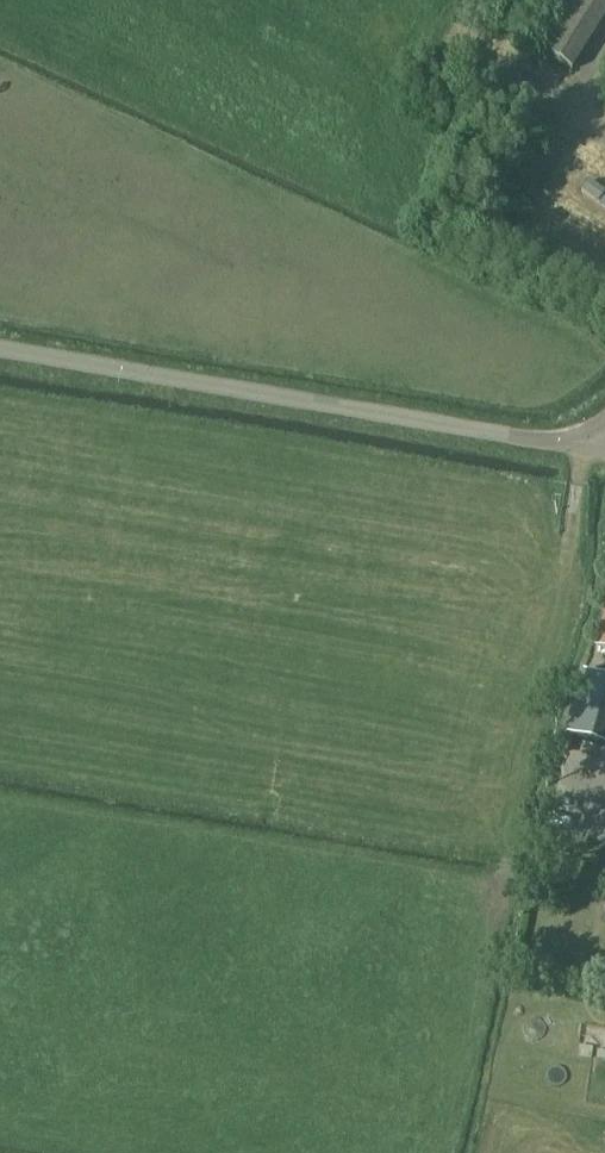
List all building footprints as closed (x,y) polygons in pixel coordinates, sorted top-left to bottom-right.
[(556,17),(567,0),(530,0),(556,17)] [(604,19),(604,0),(576,0),(541,54),(570,72),(604,19)] [(595,645),(604,648),(604,611),(595,645)] [(565,736),(575,738),(604,747),(604,682),(598,679),(583,675),(574,706),(566,732),(565,736)]
